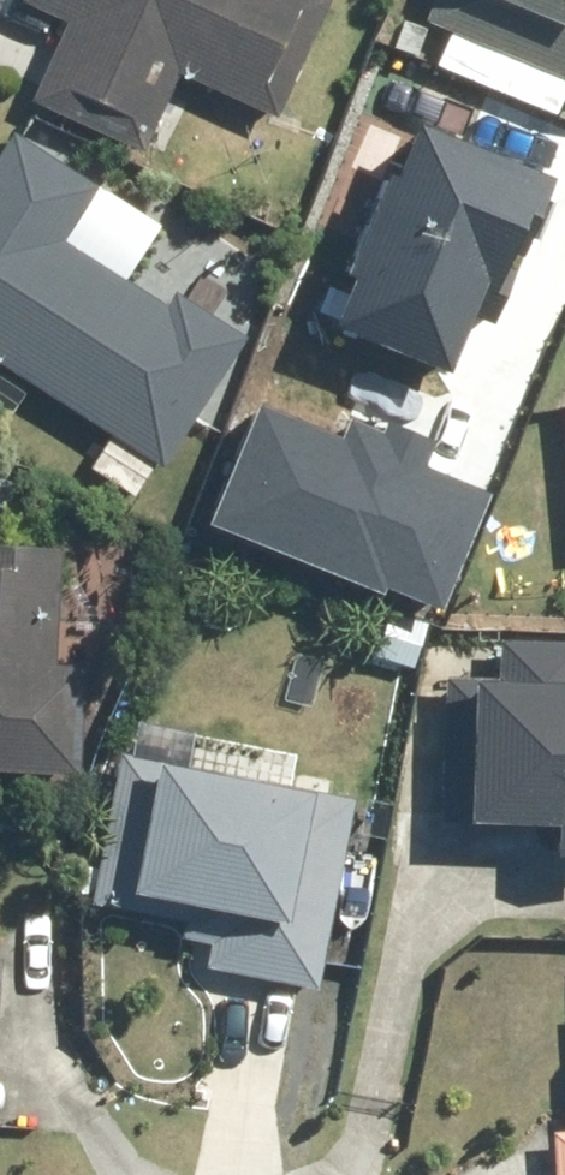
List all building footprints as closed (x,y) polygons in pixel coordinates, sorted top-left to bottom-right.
[(34,2),(32,8),(68,25),(34,102),(145,151),(180,74),(273,115),(325,0),(31,0),(31,1),(34,2)] [(564,80),(564,0),(430,0),(422,18),(564,80)] [(332,335),(442,378),(522,171),(412,128),(332,335)] [(118,272),(150,218),(13,140),(0,163),(0,356),(162,455),(232,341),(118,272)] [(261,397),(213,516),(442,609),(490,490),(261,397)] [(64,546),(0,542),(0,768),(76,772),(81,667),(58,665),(64,546)] [(464,824),(564,826),(564,685),(467,683),(464,824)] [(95,909),(216,933),(208,964),(319,989),(360,806),(351,803),(352,798),(125,754),(95,909)] [(556,1128),(558,1174),(564,1174),(564,1127),(556,1128)]
